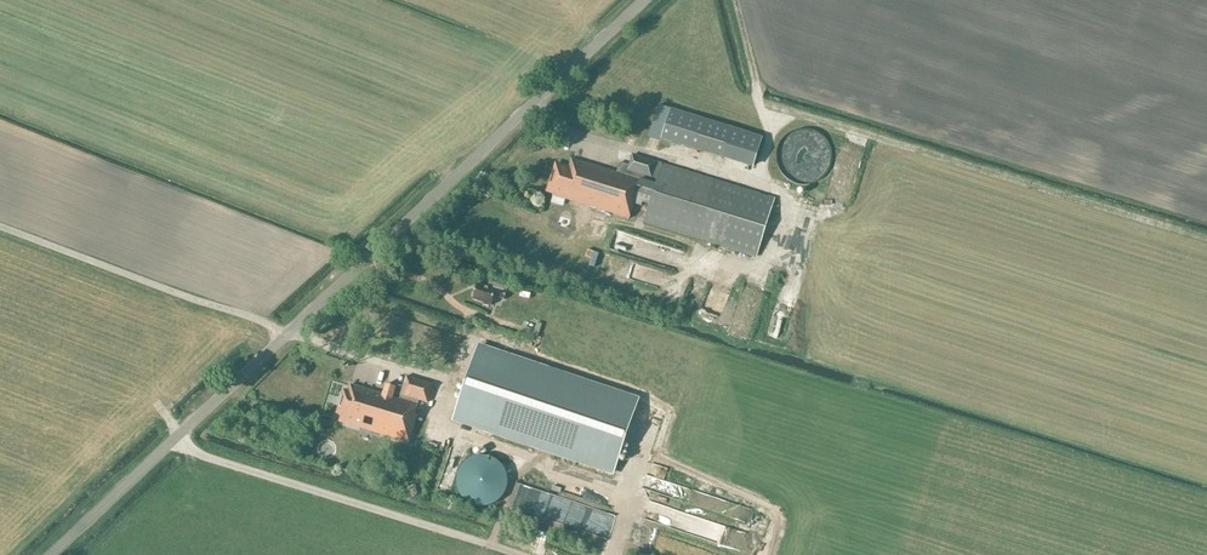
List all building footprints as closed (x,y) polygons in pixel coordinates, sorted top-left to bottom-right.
[(762,136),(671,109),(661,140),(752,168),(762,136)] [(621,139),(622,131),(608,129),(606,136),(621,139)] [(832,161),(833,158),(832,155),(832,151),(831,148),(830,145),(828,142),(825,139),(823,136),(819,134),(816,132),(812,131),(809,130),(805,130),(801,130),(798,131),(795,132),(792,133),(789,135),(787,137),(785,139),(782,142),(781,145),(779,148),(778,152),(777,156),(777,160),(778,163),(779,167),(781,170),(782,174),(785,176),(787,179),(789,180),(792,182),(795,183),(798,184),(801,185),(805,185),(809,185),(812,184),(816,183),(819,181),(823,179),(825,176),(828,173),(830,170),(831,167),(832,164),(832,161)] [(556,165),(548,191),(554,193),(553,195),(629,219),(641,181),(655,186),(644,222),(784,266),(802,208),(632,155),(629,166),(623,164),(620,174),(572,159),(569,169),(556,165)] [(575,230),(583,232),(589,210),(581,208),(577,221),(575,230)] [(491,277),(488,287),(507,292),(509,283),(491,277)] [(507,292),(488,287),(488,288),(477,285),(472,300),(483,303),(483,305),(489,306),(489,305),(492,306),(494,296),(504,299),(507,292)] [(520,332),(538,338),(542,325),(537,323),(535,330),(522,325),(520,332)] [(640,398),(478,344),(452,422),(613,476),(640,398)] [(339,422),(356,427),(409,443),(417,417),(415,416),(419,401),(427,403),(428,403),(434,385),(433,385),(406,377),(401,395),(400,400),(393,398),(397,388),(386,385),(383,395),(350,385),(348,391),(344,390),(336,414),(341,415),(339,422)] [(480,508),(483,508),(486,508),(489,507),(492,506),(495,505),(497,503),(500,501),(503,499),(505,496),(506,492),(508,489),(508,485),(508,482),(508,479),(508,476),(507,473),(505,470),(504,468),(502,466),(500,463),(497,461),(495,460),(491,458),(488,457),(484,457),(481,457),(477,457),(474,458),(471,460),(468,461),(465,463),(463,466),(461,468),(460,470),(459,473),(458,476),(457,479),(457,482),(457,486),(458,489),(459,493),(461,496),(463,499),(465,501),(468,503),(471,505),(474,506),(477,507),(480,508)]
